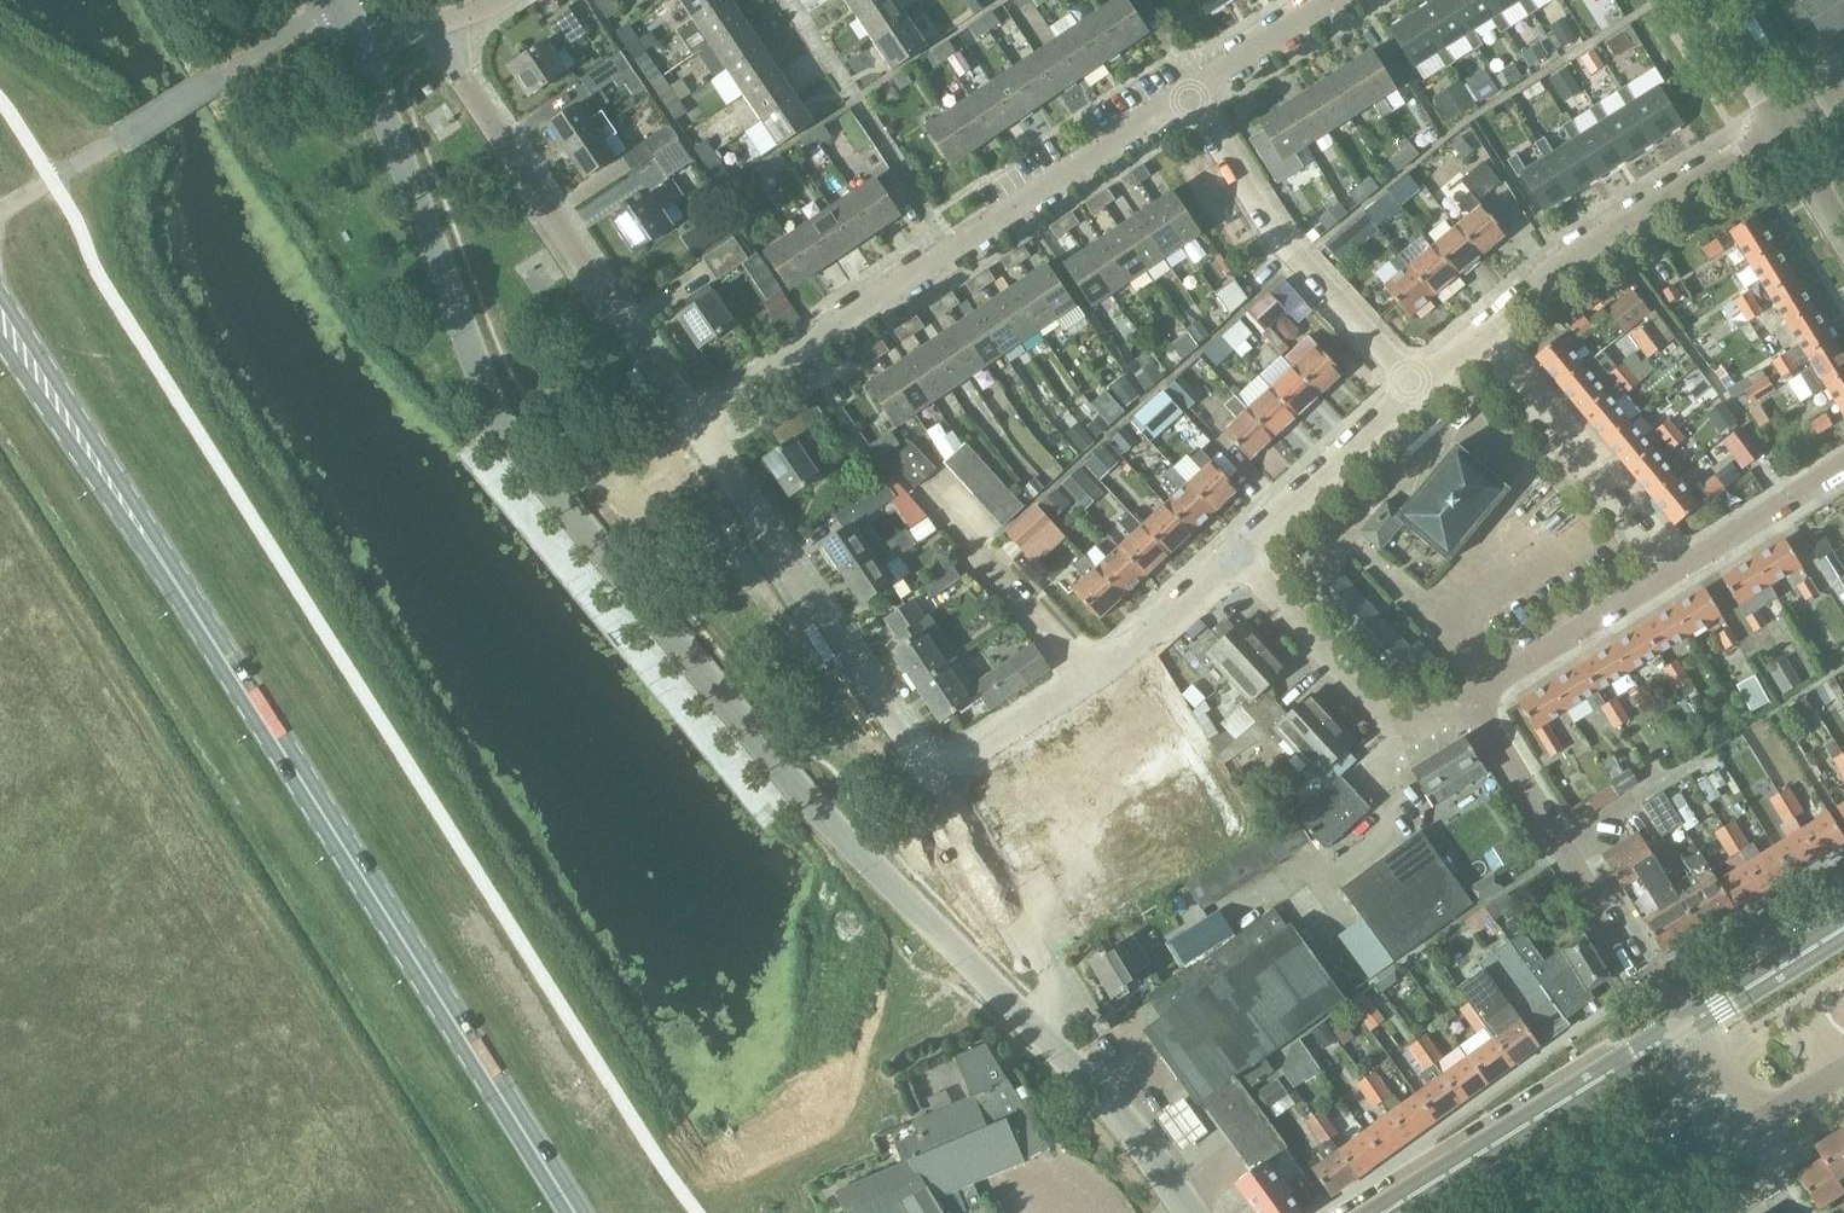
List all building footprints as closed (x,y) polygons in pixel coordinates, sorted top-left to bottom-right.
[(607,18),(618,11),(611,0),(610,0),(600,7),(607,18)] [(720,0),(665,0),(659,4),(666,14),(682,3),(693,18),(720,0)] [(745,20),(732,0),(720,0),(693,18),(676,29),(683,39),(699,28),(710,44),(745,20)] [(857,18),(883,0),(844,0),(857,18)] [(902,8),(897,0),(883,0),(857,18),(874,43),(910,19),(923,10),(916,0),(914,0),(902,8)] [(974,14),(989,4),(986,0),(964,0),(974,14)] [(1031,1),(1030,0),(1014,0),(1019,9),(1031,1)] [(1125,48),(1148,33),(1139,19),(1155,8),(1149,0),(1110,0),(1112,3),(1100,11),(1125,48)] [(1229,0),(1197,0),(1206,14),(1229,0)] [(1472,30),(1469,33),(1448,0),(1436,0),(1418,11),(1442,50),(1445,48),(1464,35),(1473,50),(1481,45),(1472,30)] [(1500,13),(1497,15),(1487,0),(1448,0),(1469,33),(1472,30),(1492,18),(1501,33),(1509,27),(1500,13)] [(1530,0),(1487,0),(1497,15),(1500,13),(1519,1),(1528,15),(1537,10),(1530,0)] [(1837,0),(1779,0),(1797,30),(1811,21),(1822,39),(1843,26),(1843,11),(1837,0)] [(556,53),(586,32),(567,5),(546,20),(555,34),(508,65),(529,95),(567,69),(556,53)] [(980,17),(989,30),(1000,23),(991,10),(980,17)] [(1103,62),(1125,48),(1100,11),(1079,25),(1103,62)] [(1454,62),(1445,48),(1442,50),(1418,11),(1390,29),(1413,67),(1437,53),(1446,67),(1454,62)] [(976,38),(989,30),(980,17),(968,26),(976,38)] [(1548,26),(1562,47),(1576,38),(1562,17),(1548,26)] [(927,45),(926,44),(910,19),(874,43),(891,69),(927,45)] [(727,69),(762,45),(745,20),(710,44),(727,69)] [(1082,76),(1103,62),(1079,25),(1057,40),(1082,76)] [(633,58),(645,50),(637,39),(626,46),(633,58)] [(956,52),(948,40),(936,47),(945,60),(956,52)] [(1060,91),(1082,76),(1057,40),(1035,54),(1060,91)] [(744,95),(779,71),(762,45),(727,69),(744,95)] [(1570,59),(1586,89),(1611,76),(1595,46),(1570,59)] [(934,68),(945,60),(936,47),(924,55),(934,68)] [(651,84),(656,80),(664,75),(647,49),(645,50),(633,58),(651,84)] [(590,96),(630,68),(631,68),(620,52),(579,79),(590,96)] [(1348,66),(1372,104),(1381,118),(1391,112),(1382,98),(1395,90),(1372,52),(1348,66)] [(1038,105),(1060,91),(1035,54),(1013,68),(1038,105)] [(1564,64),(1549,75),(1566,98),(1581,87),(1564,64)] [(799,78),(810,101),(835,89),(825,66),(799,78)] [(1350,118),(1372,104),(1348,66),(1326,80),(1350,118)] [(1016,120),(1038,105),(1013,68),(991,83),(1016,120)] [(1497,90),(1484,69),(1465,80),(1478,102),(1497,90)] [(912,82),(904,71),(903,70),(892,77),(900,90),(912,82)] [(760,119),(796,95),(779,71),(744,95),(760,119)] [(666,80),(678,96),(688,88),(676,72),(666,80)] [(1328,132),(1350,118),(1326,80),(1304,94),(1328,132)] [(994,134),(1016,120),(991,83),(970,97),(994,134)] [(1437,101),(1450,120),(1473,104),(1460,85),(1437,101)] [(1630,104),(1654,143),(1682,125),(1658,87),(1635,102),(1625,87),(1617,92),(1627,107),(1630,104)] [(667,110),(680,101),(672,89),(659,97),(667,110)] [(1306,146),(1328,132),(1304,94),(1282,108),(1306,146)] [(814,122),(813,121),(796,95),(760,119),(778,146),(814,122)] [(973,149),(994,134),(970,97),(948,112),(973,149)] [(566,150),(608,122),(601,111),(593,117),(583,101),(548,124),(566,150)] [(674,120),(675,120),(688,112),(680,101),(667,110),(674,120)] [(1630,104),(1627,107),(1607,119),(1598,104),(1590,109),(1599,124),(1602,121),(1626,160),(1654,143),(1630,104)] [(1294,153),(1306,146),(1282,108),(1259,122),(1264,130),(1248,139),(1277,183),(1303,167),(1294,153)] [(950,164),(973,149),(948,112),(925,127),(950,164)] [(1599,177),(1626,160),(1602,121),(1599,124),(1580,136),(1571,121),(1563,127),(1572,141),(1575,138),(1599,177)] [(608,122),(566,150),(584,177),(626,148),(608,122)] [(653,155),(677,138),(678,138),(669,123),(644,140),(653,155)] [(812,130),(821,144),(831,137),(822,124),(812,130)] [(808,152),(821,144),(812,130),(799,139),(808,152)] [(1448,144),(1461,160),(1473,151),(1460,135),(1448,144)] [(667,177),(691,161),(692,160),(677,138),(653,155),(667,177)] [(1575,138),(1572,141),(1552,153),(1543,138),(1535,143),(1544,158),(1547,156),(1571,194),(1599,177),(1575,138)] [(700,159),(713,151),(706,139),(693,148),(700,159)] [(1398,172),(1419,153),(1408,143),(1388,160),(1398,172)] [(776,174),(786,166),(790,171),(800,163),(789,147),(767,161),(776,174)] [(707,170),(709,169),(721,163),(713,151),(700,159),(707,170)] [(1547,156),(1544,158),(1525,170),(1516,156),(1508,161),(1517,175),(1520,174),(1543,212),(1571,194),(1547,156)] [(764,181),(776,174),(767,161),(756,168),(764,181)] [(1477,202),(1498,184),(1500,183),(1483,162),(1460,181),(1469,192),(1459,202),(1470,215),(1456,226),(1481,256),(1506,235),(1477,202)] [(1131,171),(1139,183),(1149,175),(1141,164),(1131,171)] [(1127,190),(1139,183),(1131,171),(1119,179),(1127,190)] [(1380,187),(1379,186),(1369,176),(1348,194),(1358,205),(1380,187)] [(900,215),(875,178),(853,193),(877,231),(900,215)] [(1392,203),(1408,189),(1399,178),(1383,192),(1392,203)] [(661,209),(681,196),(671,181),(613,220),(634,251),(672,226),(661,209)] [(726,206),(732,202),(743,196),(735,183),(718,193),(726,206)] [(1096,195),(1103,206),(1114,199),(1107,188),(1096,195)] [(1153,204),(1182,247),(1201,234),(1172,191),(1153,204)] [(856,245),(877,231),(853,193),(831,208),(856,245)] [(1092,214),(1103,206),(1096,195),(1084,202),(1092,214)] [(1321,245),(1336,262),(1383,220),(1368,203),(1321,245)] [(1164,258),(1182,247),(1153,204),(1136,215),(1164,258)] [(834,259),(856,245),(831,208),(809,222),(834,259)] [(1060,219),(1068,230),(1079,223),(1071,211),(1060,219)] [(1327,211),(1317,220),(1326,230),(1336,222),(1327,211)] [(1146,271),(1164,258),(1136,215),(1117,228),(1146,271)] [(1749,263),(1775,247),(1755,216),(1729,232),(1729,231),(1716,239),(1717,240),(1702,249),(1709,259),(1723,250),(1724,251),(1736,243),(1749,263)] [(1056,238),(1068,230),(1060,219),(1049,226),(1056,238)] [(812,274),(834,259),(809,222),(787,236),(812,274)] [(1457,276),(1481,256),(1456,226),(1432,246),(1457,276)] [(1129,282),(1146,271),(1117,228),(1100,240),(1129,282)] [(789,289),(812,274),(787,236),(765,251),(789,289)] [(717,278),(747,258),(733,237),(702,257),(717,278)] [(1111,294),(1129,282),(1100,240),(1082,251),(1111,294)] [(1011,252),(1019,264),(1030,257),(1022,244),(1011,252)] [(1433,296),(1457,276),(1432,246),(1408,266),(1433,296)] [(1768,294),(1794,277),(1775,247),(1749,263),(1768,294)] [(1092,307),(1111,294),(1082,251),(1064,264),(1092,307)] [(1007,271),(1019,264),(1011,252),(999,260),(1007,271)] [(1428,291),(1408,266),(1399,255),(1389,263),(1399,274),(1384,287),(1408,317),(1433,296),(1428,291)] [(1056,320),(1075,307),(1046,264),(1027,277),(1056,320)] [(975,276),(983,287),(994,280),(987,268),(975,276)] [(972,295),(983,287),(975,276),(964,283),(972,295)] [(1216,288),(1229,302),(1241,291),(1228,276),(1216,288)] [(1039,331),(1056,320),(1027,277),(1010,289),(1039,331)] [(1787,324),(1813,308),(1794,277),(1768,294),(1787,324)] [(734,323),(713,291),(708,284),(684,300),(689,307),(677,316),(698,347),(734,323)] [(1021,343),(1039,331),(1010,289),(992,301),(1021,343)] [(1741,310),(1755,301),(1748,291),(1734,300),(1741,310)] [(940,300),(947,311),(958,303),(951,292),(940,300)] [(1264,330),(1286,311),(1269,293),(1248,312),(1264,330)] [(1633,295),(1610,313),(1625,332),(1649,314),(1633,295)] [(937,319),(947,311),(940,300),(929,307),(937,319)] [(1003,355),(1021,343),(992,301),(974,313),(1003,355)] [(1755,301),(1741,310),(1748,321),(1762,312),(1755,301)] [(1778,372),(1832,339),(1813,308),(1787,324),(1799,344),(1772,361),(1778,372)] [(986,367),(1003,355),(974,313),(957,324),(986,367)] [(905,323),(912,334),(924,327),(916,316),(905,323)] [(1594,356),(1578,337),(1591,326),(1583,317),(1535,356),(1559,385),(1594,356)] [(1251,334),(1238,319),(1221,335),(1234,349),(1251,334)] [(1628,335),(1646,358),(1667,342),(1649,319),(1628,335)] [(901,342),(912,334),(905,323),(893,331),(901,342)] [(1695,323),(1681,333),(1694,350),(1708,340),(1695,323)] [(968,379),(986,367),(957,324),(939,336),(968,379)] [(1215,366),(1234,349),(1221,335),(1202,352),(1215,366)] [(950,391),(968,379),(939,336),(921,348),(950,391)] [(1319,396),(1343,374),(1309,336),(1285,358),(1293,367),(1319,396)] [(869,347),(877,358),(888,351),(881,339),(869,347)] [(1843,374),(1843,357),(1832,339),(1778,372),(1785,383),(1787,381),(1799,402),(1825,386),(1843,374)] [(866,366),(877,358),(869,347),(858,354),(866,366)] [(933,403),(950,391),(921,348),(904,360),(933,403)] [(1582,412),(1630,372),(1622,363),(1609,374),(1594,356),(1559,385),(1582,412)] [(915,414),(933,403),(904,360),(886,372),(915,414)] [(1296,417),(1319,396),(1293,367),(1270,388),(1296,417)] [(896,427),(915,414),(886,372),(867,384),(896,427)] [(1613,403),(1638,382),(1630,372),(1582,412),(1605,441),(1628,422),(1613,403)] [(1825,386),(1843,416),(1843,374),(1825,386)] [(1179,375),(1168,386),(1188,408),(1200,397),(1179,375)] [(1762,382),(1746,392),(1752,403),(1779,386),(1772,375),(1762,382)] [(995,380),(981,389),(996,413),(1010,404),(995,380)] [(1273,438),(1296,417),(1270,388),(1247,409),(1273,438)] [(1153,438),(1182,412),(1163,391),(1134,416),(1153,438)] [(1273,438),(1247,409),(1234,396),(1224,406),(1237,419),(1223,431),(1249,460),(1273,438)] [(794,440),(826,418),(815,402),(773,431),(782,446),(762,459),(771,473),(774,471),(790,495),(819,476),(794,440)] [(1817,434),(1832,425),(1825,414),(1810,423),(1817,434)] [(1655,430),(1663,440),(1676,429),(1668,419),(1655,430)] [(1628,468),(1651,449),(1628,422),(1605,441),(1628,468)] [(1124,425),(1113,437),(1125,451),(1138,440),(1124,425)] [(1740,427),(1725,439),(1746,466),(1761,454),(1740,427)] [(1663,440),(1666,444),(1671,449),(1684,438),(1676,429),(1663,440)] [(915,489),(936,469),(912,443),(890,463),(915,489)] [(953,474),(974,454),(964,443),(943,463),(953,474)] [(1509,490),(1460,448),(1456,445),(1399,511),(1386,501),(1359,532),(1379,549),(1402,523),(1448,562),(1509,490)] [(1100,479),(1111,469),(1118,462),(1102,446),(1084,463),(1100,479)] [(1674,477),(1652,449),(1651,449),(1628,468),(1651,496),(1674,477)] [(1214,512),(1238,490),(1200,450),(1190,459),(1201,471),(1188,483),(1210,508),(1214,512)] [(963,484),(984,464),(974,454),(953,474),(963,484)] [(973,495),(993,475),(984,464),(963,484),(973,495)] [(1165,504),(1191,533),(1214,512),(1188,483),(1172,465),(1163,474),(1173,485),(1179,491),(1165,504)] [(1073,495),(1085,484),(1088,481),(1076,469),(1062,482),(1073,495)] [(982,505),(1003,486),(993,475),(973,495),(982,505)] [(1674,525),(1723,485),(1715,475),(1701,486),(1697,481),(1686,491),(1674,477),(1651,496),(1674,525)] [(876,551),(871,543),(857,522),(892,499),(881,484),(834,515),(844,530),(821,545),(841,574),(876,551)] [(992,516),(1013,496),(1003,486),(982,505),(992,516)] [(1066,503),(1055,490),(1054,489),(1037,505),(1041,509),(1049,519),(1066,503)] [(1002,526),(1023,507),(1013,496),(992,516),(1002,526)] [(1187,529),(1165,504),(1142,525),(1164,550),(1168,554),(1191,533),(1187,529)] [(1037,505),(1008,531),(1024,549),(1053,523),(1049,519),(1041,509),(1037,505)] [(1145,575),(1168,554),(1142,525),(1130,512),(1118,522),(1130,536),(1118,547),(1145,575)] [(886,565),(916,545),(906,530),(876,551),(841,574),(861,604),(896,580),(886,565)] [(1770,585),(1801,566),(1785,540),(1753,559),(1770,585)] [(1122,597),(1145,575),(1118,547),(1096,568),(1122,597)] [(1096,568),(1083,555),(1072,565),(1085,578),(1072,590),(1099,619),(1122,597),(1096,568)] [(1340,569),(1383,614),(1394,603),(1351,558),(1340,569)] [(1777,598),(1770,585),(1753,559),(1722,579),(1738,605),(1746,618),(1754,631),(1765,624),(1757,611),(1777,598)] [(952,565),(922,585),(931,598),(961,578),(952,565)] [(1417,680),(1434,664),(1437,662),(1417,641),(1409,649),(1340,573),(1315,596),(1385,673),(1398,661),(1417,680)] [(1806,599),(1817,592),(1808,579),(1798,585),(1806,599)] [(1690,635),(1720,616),(1721,615),(1705,589),(1673,609),(1690,635)] [(952,660),(912,600),(884,618),(902,644),(892,651),(917,688),(921,685),(934,677),(932,675),(933,674),(933,673),(952,660)] [(1659,654),(1690,635),(1673,609),(1643,627),(1659,654)] [(1229,677),(1264,644),(1243,621),(1221,641),(1211,630),(1189,651),(1207,670),(1216,663),(1229,677)] [(1628,673),(1659,654),(1643,627),(1612,647),(1628,673)] [(1726,649),(1736,642),(1728,628),(1717,635),(1726,649)] [(988,709),(1027,684),(1027,685),(1051,669),(1033,643),(1009,658),(1010,659),(970,686),(952,660),(933,673),(933,674),(932,675),(934,677),(921,685),(917,688),(941,723),(960,710),(958,707),(978,694),(988,709)] [(1254,722),(1276,702),(1264,689),(1286,668),(1264,644),(1229,677),(1243,693),(1235,701),(1254,722)] [(1598,691),(1628,673),(1612,647),(1581,666),(1598,691)] [(1782,694),(1800,683),(1785,658),(1767,668),(1782,694)] [(1670,680),(1683,671),(1677,660),(1663,669),(1670,680)] [(1605,704),(1598,691),(1581,666),(1550,685),(1566,711),(1585,699),(1593,711),(1601,707),(1608,718),(1622,709),(1615,698),(1605,704)] [(1683,671),(1670,680),(1676,690),(1682,687),(1688,698),(1697,693),(1690,682),(1683,671)] [(1770,704),(1754,675),(1734,686),(1750,714),(1770,704)] [(1166,682),(1143,696),(1168,738),(1192,723),(1166,682)] [(1545,724),(1566,711),(1550,685),(1519,704),(1535,730),(1542,743),(1551,757),(1562,750),(1545,724)] [(1296,751),(1332,718),(1311,695),(1288,716),(1276,702),(1254,722),(1275,744),(1283,736),(1296,751)] [(1143,696),(1120,711),(1146,752),(1168,738),(1143,696)] [(1622,709),(1608,718),(1614,728),(1629,720),(1622,709)] [(1120,711),(1097,725),(1123,766),(1146,752),(1120,711)] [(1354,741),(1332,718),(1296,751),(1311,766),(1302,774),(1308,781),(1294,794),(1306,806),(1339,775),(1341,774),(1331,762),(1354,741)] [(1097,725),(1074,739),(1100,780),(1123,766),(1097,725)] [(1741,735),(1722,745),(1730,759),(1748,749),(1741,735)] [(1432,807),(1487,773),(1480,760),(1479,761),(1464,737),(1411,770),(1426,794),(1424,795),(1432,807)] [(1074,739),(1051,753),(1076,795),(1100,780),(1074,739)] [(1834,759),(1841,771),(1843,770),(1843,753),(1834,759)] [(1027,768),(986,793),(1027,859),(1068,833),(1027,768)] [(1632,772),(1612,784),(1612,785),(1619,796),(1639,784),(1632,772)] [(1306,806),(1295,817),(1325,849),(1370,808),(1350,786),(1339,775),(1306,806)] [(1713,775),(1700,782),(1711,802),(1724,795),(1713,775)] [(1612,785),(1587,800),(1593,811),(1619,796),(1612,785)] [(1786,788),(1778,793),(1793,818),(1801,813),(1786,788)] [(1661,791),(1641,804),(1661,838),(1682,825),(1671,809),(1672,808),(1661,791)] [(1777,792),(1770,798),(1785,823),(1779,826),(1787,839),(1774,847),(1790,874),(1817,857),(1801,830),(1777,792)] [(1843,841),(1843,839),(1828,813),(1801,830),(1817,857),(1843,841)] [(1256,841),(1271,865),(1310,841),(1294,817),(1256,841)] [(1723,844),(1739,834),(1731,822),(1715,832),(1723,844)] [(1671,886),(1637,830),(1600,852),(1621,887),(1623,886),(1643,919),(1642,920),(1662,952),(1698,930),(1671,886)] [(1472,903),(1464,891),(1420,831),(1341,888),(1394,960),(1472,903)] [(1753,842),(1747,846),(1739,834),(1723,844),(1730,856),(1739,851),(1739,852),(1763,891),(1790,874),(1774,847),(1760,855),(1753,842)] [(1075,844),(1034,870),(1075,935),(1116,910),(1075,844)] [(1671,886),(1698,930),(1733,908),(1717,882),(1706,864),(1698,851),(1683,860),(1691,874),(1671,886)] [(1733,908),(1763,891),(1739,852),(1725,861),(1732,873),(1717,882),(1733,908)] [(1502,886),(1495,874),(1494,872),(1469,887),(1478,901),(1502,886)] [(1506,893),(1484,908),(1491,919),(1514,906),(1506,893)] [(1343,997),(1291,925),(1287,928),(1273,908),(1148,999),(1162,1019),(1146,1030),(1199,1102),(1203,1099),(1235,1075),(1246,1090),(1273,1070),(1263,1056),(1343,997)] [(1184,965),(1234,933),(1221,912),(1187,933),(1195,946),(1178,956),(1184,965)] [(1561,950),(1588,993),(1612,979),(1585,935),(1561,950)] [(1564,1018),(1516,951),(1509,941),(1478,963),(1482,969),(1457,987),(1468,1003),(1476,997),(1484,1008),(1469,1020),(1477,1031),(1485,1026),(1494,1039),(1513,1064),(1539,1046),(1534,1039),(1564,1018)] [(1588,993),(1561,950),(1544,962),(1530,942),(1516,951),(1564,1018),(1591,998),(1588,993)] [(1134,973),(1149,964),(1150,963),(1139,944),(1122,954),(1116,944),(1101,953),(1099,951),(1089,961),(1112,998),(1139,981),(1134,973)] [(1358,946),(1358,961),(1382,961),(1382,946),(1358,946)] [(1348,1007),(1371,1028),(1383,1015),(1360,994),(1348,1007)] [(1469,1020),(1484,1008),(1476,997),(1468,1003),(1461,1008),(1469,1020)] [(1424,1035),(1408,1046),(1417,1057),(1432,1046),(1424,1035)] [(1487,1083),(1513,1064),(1494,1039),(1468,1057),(1487,1083)] [(1010,1084),(984,1043),(954,1056),(970,1098),(912,1123),(916,1135),(894,1143),(903,1162),(836,1192),(845,1212),(899,1212),(898,1210),(904,1207),(908,1212),(960,1212),(966,1210),(967,1212),(985,1212),(973,1184),(1024,1162),(1021,1155),(1044,1140),(1010,1084)] [(1425,1069),(1433,1063),(1441,1058),(1432,1046),(1417,1057),(1425,1069)] [(1460,1102),(1487,1083),(1468,1057),(1442,1076),(1460,1102)] [(1460,1102),(1442,1076),(1433,1063),(1425,1069),(1420,1073),(1429,1085),(1416,1094),(1435,1120),(1460,1102)] [(1365,1095),(1381,1083),(1372,1072),(1356,1083),(1365,1095)] [(1286,1146),(1246,1090),(1235,1075),(1203,1099),(1253,1169),(1254,1169),(1286,1146)] [(1276,1077),(1256,1092),(1268,1108),(1288,1094),(1276,1077)] [(1381,1083),(1365,1095),(1373,1107),(1389,1095),(1381,1083)] [(1153,1108),(1179,1143),(1207,1124),(1180,1087),(1153,1108)] [(1408,1139),(1435,1120),(1416,1094),(1390,1113),(1408,1139)] [(1314,1132),(1329,1121),(1321,1109),(1305,1120),(1314,1132)] [(1382,1157),(1408,1139),(1390,1113),(1364,1131),(1382,1157)] [(1357,1175),(1338,1149),(1330,1138),(1338,1132),(1329,1121),(1314,1132),(1322,1144),(1315,1149),(1323,1160),(1311,1169),(1330,1194),(1357,1175)] [(1841,1130),(1815,1146),(1823,1158),(1797,1175),(1817,1208),(1843,1191),(1840,1186),(1843,1183),(1843,1136),(1841,1130)] [(1357,1175),(1382,1157),(1364,1131),(1338,1149),(1357,1175)] [(1234,1182),(1257,1212),(1301,1212),(1300,1211),(1322,1195),(1286,1146),(1254,1169),(1253,1169),(1234,1182)]
